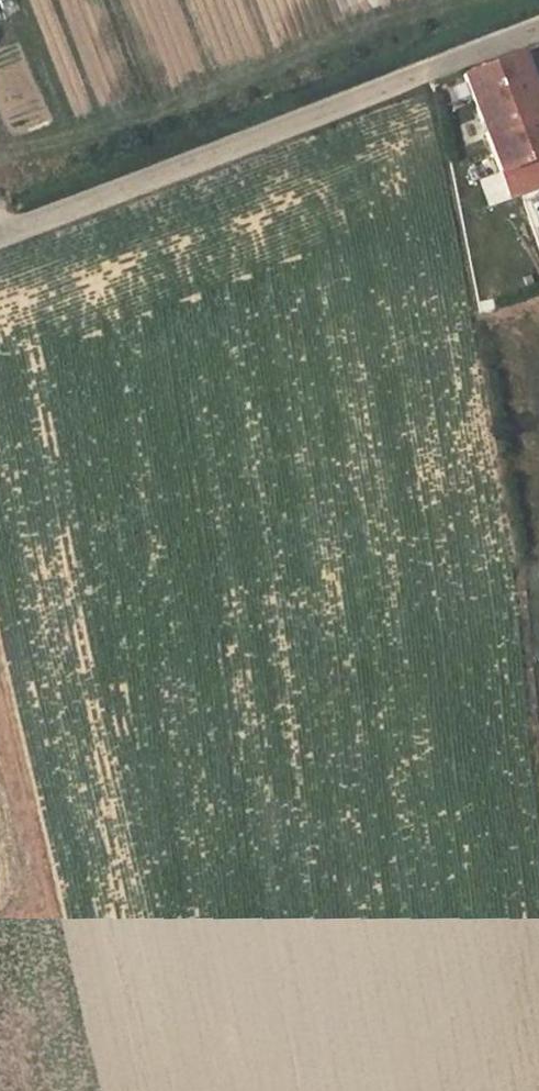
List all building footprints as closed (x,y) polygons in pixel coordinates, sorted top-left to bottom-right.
[(538,162),(538,99),(522,55),(468,77),(506,175),(538,162)] [(506,175),(483,183),(492,205),(538,186),(538,162),(506,175)]
